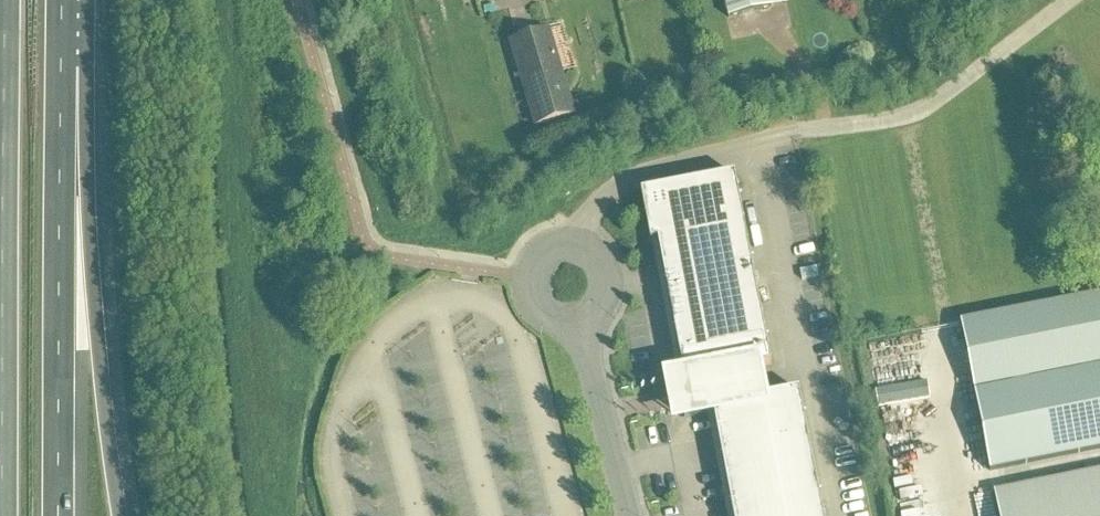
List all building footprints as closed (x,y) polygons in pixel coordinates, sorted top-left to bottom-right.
[(729,20),(773,10),(771,0),(724,0),(729,20)] [(510,43),(535,128),(569,118),(544,33),(510,43)] [(734,177),(734,176),(641,194),(650,243),(658,242),(684,376),(677,378),(685,420),(714,414),(733,515),(823,515),(799,393),(798,392),(766,398),(760,368),(771,366),(771,365),(734,177)] [(960,325),(974,395),(1099,370),(1099,298),(960,325)] [(990,473),(1099,451),(1099,370),(974,395),(990,473)] [(998,515),(1099,515),(1099,473),(994,494),(998,515)]
